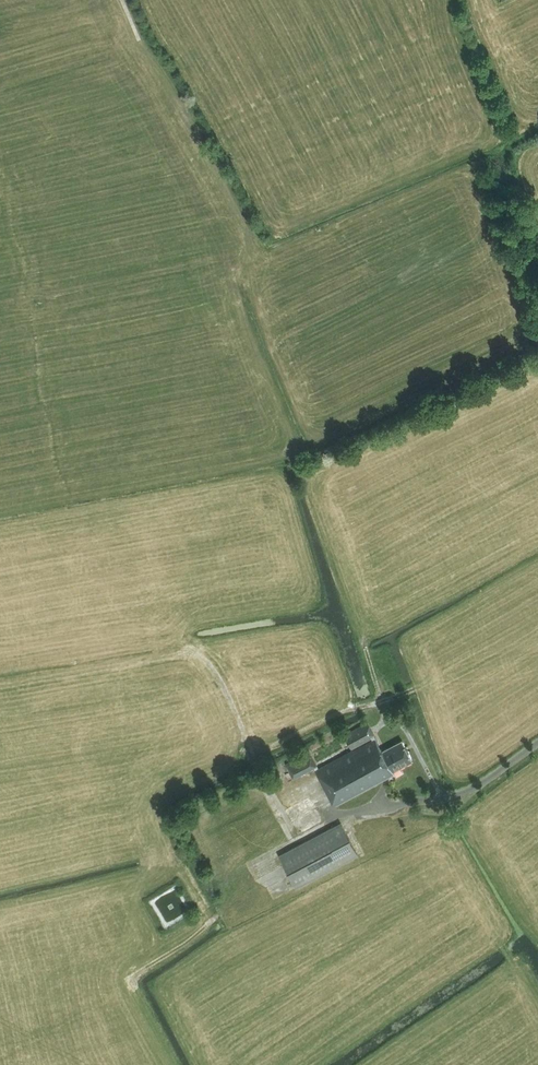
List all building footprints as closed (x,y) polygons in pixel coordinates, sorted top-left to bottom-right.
[(374,739),(317,770),(335,804),(395,773),(393,770),(412,760),(402,740),(383,751),(368,722),(345,734),(353,749),(374,738),(374,739)] [(310,751),(287,763),(294,776),(317,764),(310,751)] [(341,822),(279,855),(297,887),(358,855),(341,822)]
